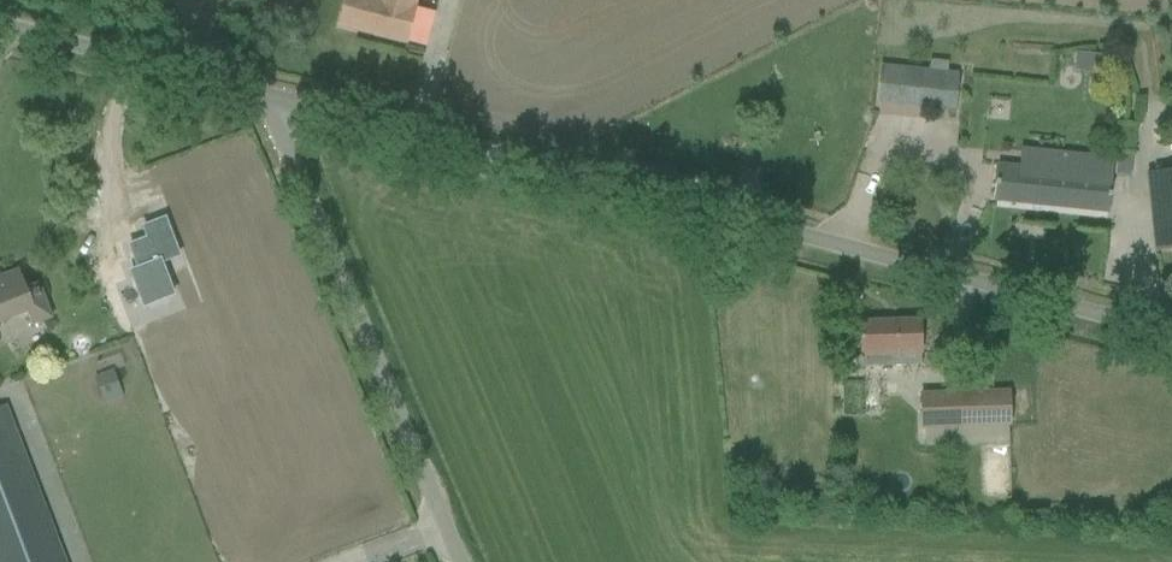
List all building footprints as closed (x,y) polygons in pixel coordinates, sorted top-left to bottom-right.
[(406,44),(417,0),(346,0),(340,26),(404,43),(404,44),(406,44)] [(1075,52),(1073,73),(1089,75),(1087,91),(1105,93),(1110,56),(1075,52)] [(878,103),(954,110),(958,73),(882,65),(878,103)] [(996,201),(1108,213),(1111,189),(1113,158),(1037,151),(1035,169),(1000,165),(999,177),(996,201)] [(1157,252),(1171,250),(1171,173),(1149,175),(1157,252)] [(744,174),(739,192),(754,196),(758,178),(744,174)] [(882,187),(877,202),(889,206),(894,192),(882,187)] [(132,246),(141,269),(133,271),(146,307),(173,296),(161,263),(180,256),(166,220),(146,227),(150,239),(132,246)] [(28,313),(33,326),(52,318),(39,283),(27,288),(20,271),(2,277),(0,273),(0,323),(28,313)] [(920,321),(861,322),(862,367),(902,366),(902,355),(921,354),(920,321)] [(922,394),(923,428),(1010,426),(1009,392),(922,394)] [(16,433),(6,405),(0,408),(0,561),(65,561),(16,433)] [(964,503),(945,504),(945,512),(964,512),(964,503)]
